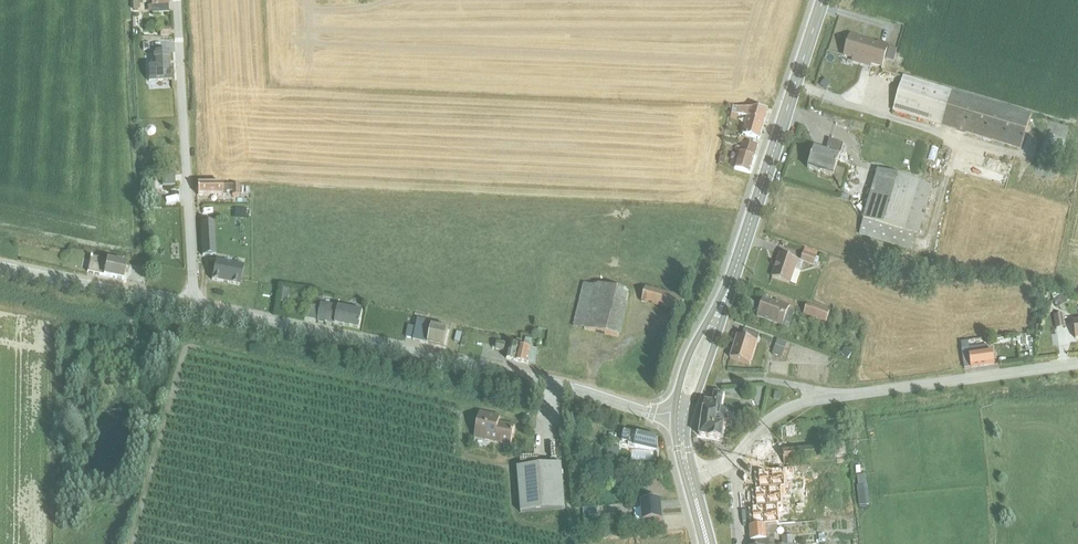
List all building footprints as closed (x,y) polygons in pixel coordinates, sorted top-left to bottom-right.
[(134,10),(139,10),(139,2),(151,1),(152,14),(169,13),(168,0),(133,0),(134,10)] [(171,29),(160,29),(160,38),(171,37),(171,29)] [(850,37),(844,56),(854,59),(853,63),(871,68),(871,66),(882,69),(885,59),(894,61),(897,49),(889,47),(889,45),(878,42),(878,45),(850,37)] [(154,66),(148,67),(148,81),(172,81),(171,70),(170,70),(169,52),(154,53),(154,66)] [(903,76),(893,111),(1021,150),(1032,114),(911,78),(903,76)] [(733,107),(730,119),(737,121),(739,115),(748,117),(743,135),(760,140),(768,109),(733,107)] [(742,143),(735,169),(750,173),(758,145),(743,143),(745,138),(739,137),(738,142),(742,143)] [(815,147),(808,169),(834,177),(837,181),(840,187),(845,171),(837,168),(844,145),(830,140),(827,151),(815,147)] [(985,158),(984,167),(1012,169),(1013,160),(985,158)] [(864,220),(915,235),(919,236),(933,187),(878,171),(863,219),(864,220)] [(174,174),(161,175),(162,186),(175,186),(174,174)] [(200,185),(198,185),(198,196),(226,195),(226,192),(232,192),(232,195),(240,195),(240,183),(200,185)] [(915,235),(864,220),(859,235),(911,250),(915,235)] [(214,223),(201,223),(202,256),(216,256),(214,223)] [(780,254),(773,277),(791,284),(796,269),(802,270),(804,262),(817,266),(820,258),(817,256),(818,253),(805,248),(801,261),(780,254)] [(91,258),(87,273),(124,281),(127,265),(107,261),(91,258)] [(213,275),(212,280),(240,286),(241,279),(244,267),(216,261),(213,275)] [(583,285),(573,327),(592,331),(621,338),(629,305),(627,304),(629,294),(627,294),(628,292),(600,285),(596,284),(596,285),(594,284),(592,284),(583,282),(583,285)] [(644,296),(642,303),(678,314),(684,298),(648,288),(646,287),(644,296)] [(283,289),(281,303),(289,304),(291,291),(283,289)] [(1061,291),(1052,295),(1054,300),(1053,300),(1058,308),(1067,302),(1066,301),(1070,299),(1067,293),(1063,295),(1061,291)] [(764,300),(757,316),(789,328),(795,312),(789,310),(791,306),(776,301),(775,304),(764,300)] [(808,303),(804,315),(826,323),(830,311),(808,303)] [(321,309),(318,321),(360,330),(364,312),(322,304),(321,309)] [(1043,309),(1041,314),(1046,316),(1048,311),(1052,313),(1054,309),(1050,307),(1050,306),(1044,304),(1042,309),(1043,309)] [(318,321),(321,309),(308,306),(305,318),(318,321)] [(1063,314),(1054,316),(1056,329),(1065,327),(1063,314)] [(409,327),(406,338),(414,340),(414,341),(444,348),(448,329),(441,328),(442,324),(436,322),(435,326),(427,324),(428,321),(414,319),(413,325),(417,325),(416,328),(409,327)] [(738,336),(730,358),(750,365),(760,334),(744,329),(742,337),(738,336)] [(1029,334),(1018,335),(1018,342),(1018,347),(1026,347),(1026,350),(1028,350),(1028,351),(1033,351),(1032,337),(1029,337),(1029,334)] [(521,341),(516,362),(528,365),(528,364),(531,349),(533,341),(526,339),(526,341),(521,341)] [(516,362),(521,341),(517,340),(516,346),(494,342),(493,349),(496,349),(496,351),(505,352),(504,355),(508,356),(507,360),(516,362)] [(778,340),(773,355),(782,358),(783,356),(785,357),(789,344),(778,340)] [(970,348),(963,349),(962,349),(965,369),(995,365),(993,352),(989,352),(988,346),(970,348)] [(847,348),(841,354),(847,359),(853,354),(847,348)] [(531,349),(528,364),(535,366),(539,351),(531,349)] [(705,401),(700,437),(708,439),(722,441),(725,426),(727,426),(728,417),(726,416),(727,411),(721,410),(724,395),(715,393),(713,402),(705,401)] [(480,413),(474,439),(511,447),(515,427),(499,424),(500,418),(480,413)] [(566,425),(557,426),(558,440),(567,439),(566,425)] [(800,425),(785,428),(787,437),(802,435),(800,425)] [(625,431),(623,441),(629,443),(629,446),(658,452),(657,438),(625,431)] [(759,470),(777,470),(777,438),(759,438),(759,470)] [(845,444),(833,445),(835,457),(847,456),(845,444)] [(63,445),(62,451),(66,452),(66,453),(68,454),(76,456),(78,448),(68,445),(68,446),(63,445)] [(610,446),(607,460),(618,462),(620,448),(610,446)] [(562,464),(517,468),(521,513),(566,510),(562,464)] [(865,475),(857,476),(859,487),(867,486),(865,475)] [(771,478),(747,480),(748,501),(768,500),(767,490),(772,489),(771,478)] [(865,493),(858,494),(859,504),(866,503),(865,493)] [(661,502),(641,503),(642,523),(663,521),(661,502)] [(749,516),(789,513),(797,513),(797,505),(783,506),(783,507),(770,508),(770,511),(767,511),(767,504),(749,505),(749,516)] [(597,508),(583,509),(584,516),(598,515),(597,508)] [(789,513),(749,516),(750,527),(768,525),(768,518),(771,518),(771,522),(784,521),(784,519),(789,519),(789,513)] [(775,537),(778,531),(777,525),(768,525),(750,527),(751,543),(775,543),(775,537)] [(792,536),(782,537),(783,543),(793,543),(792,536)]
